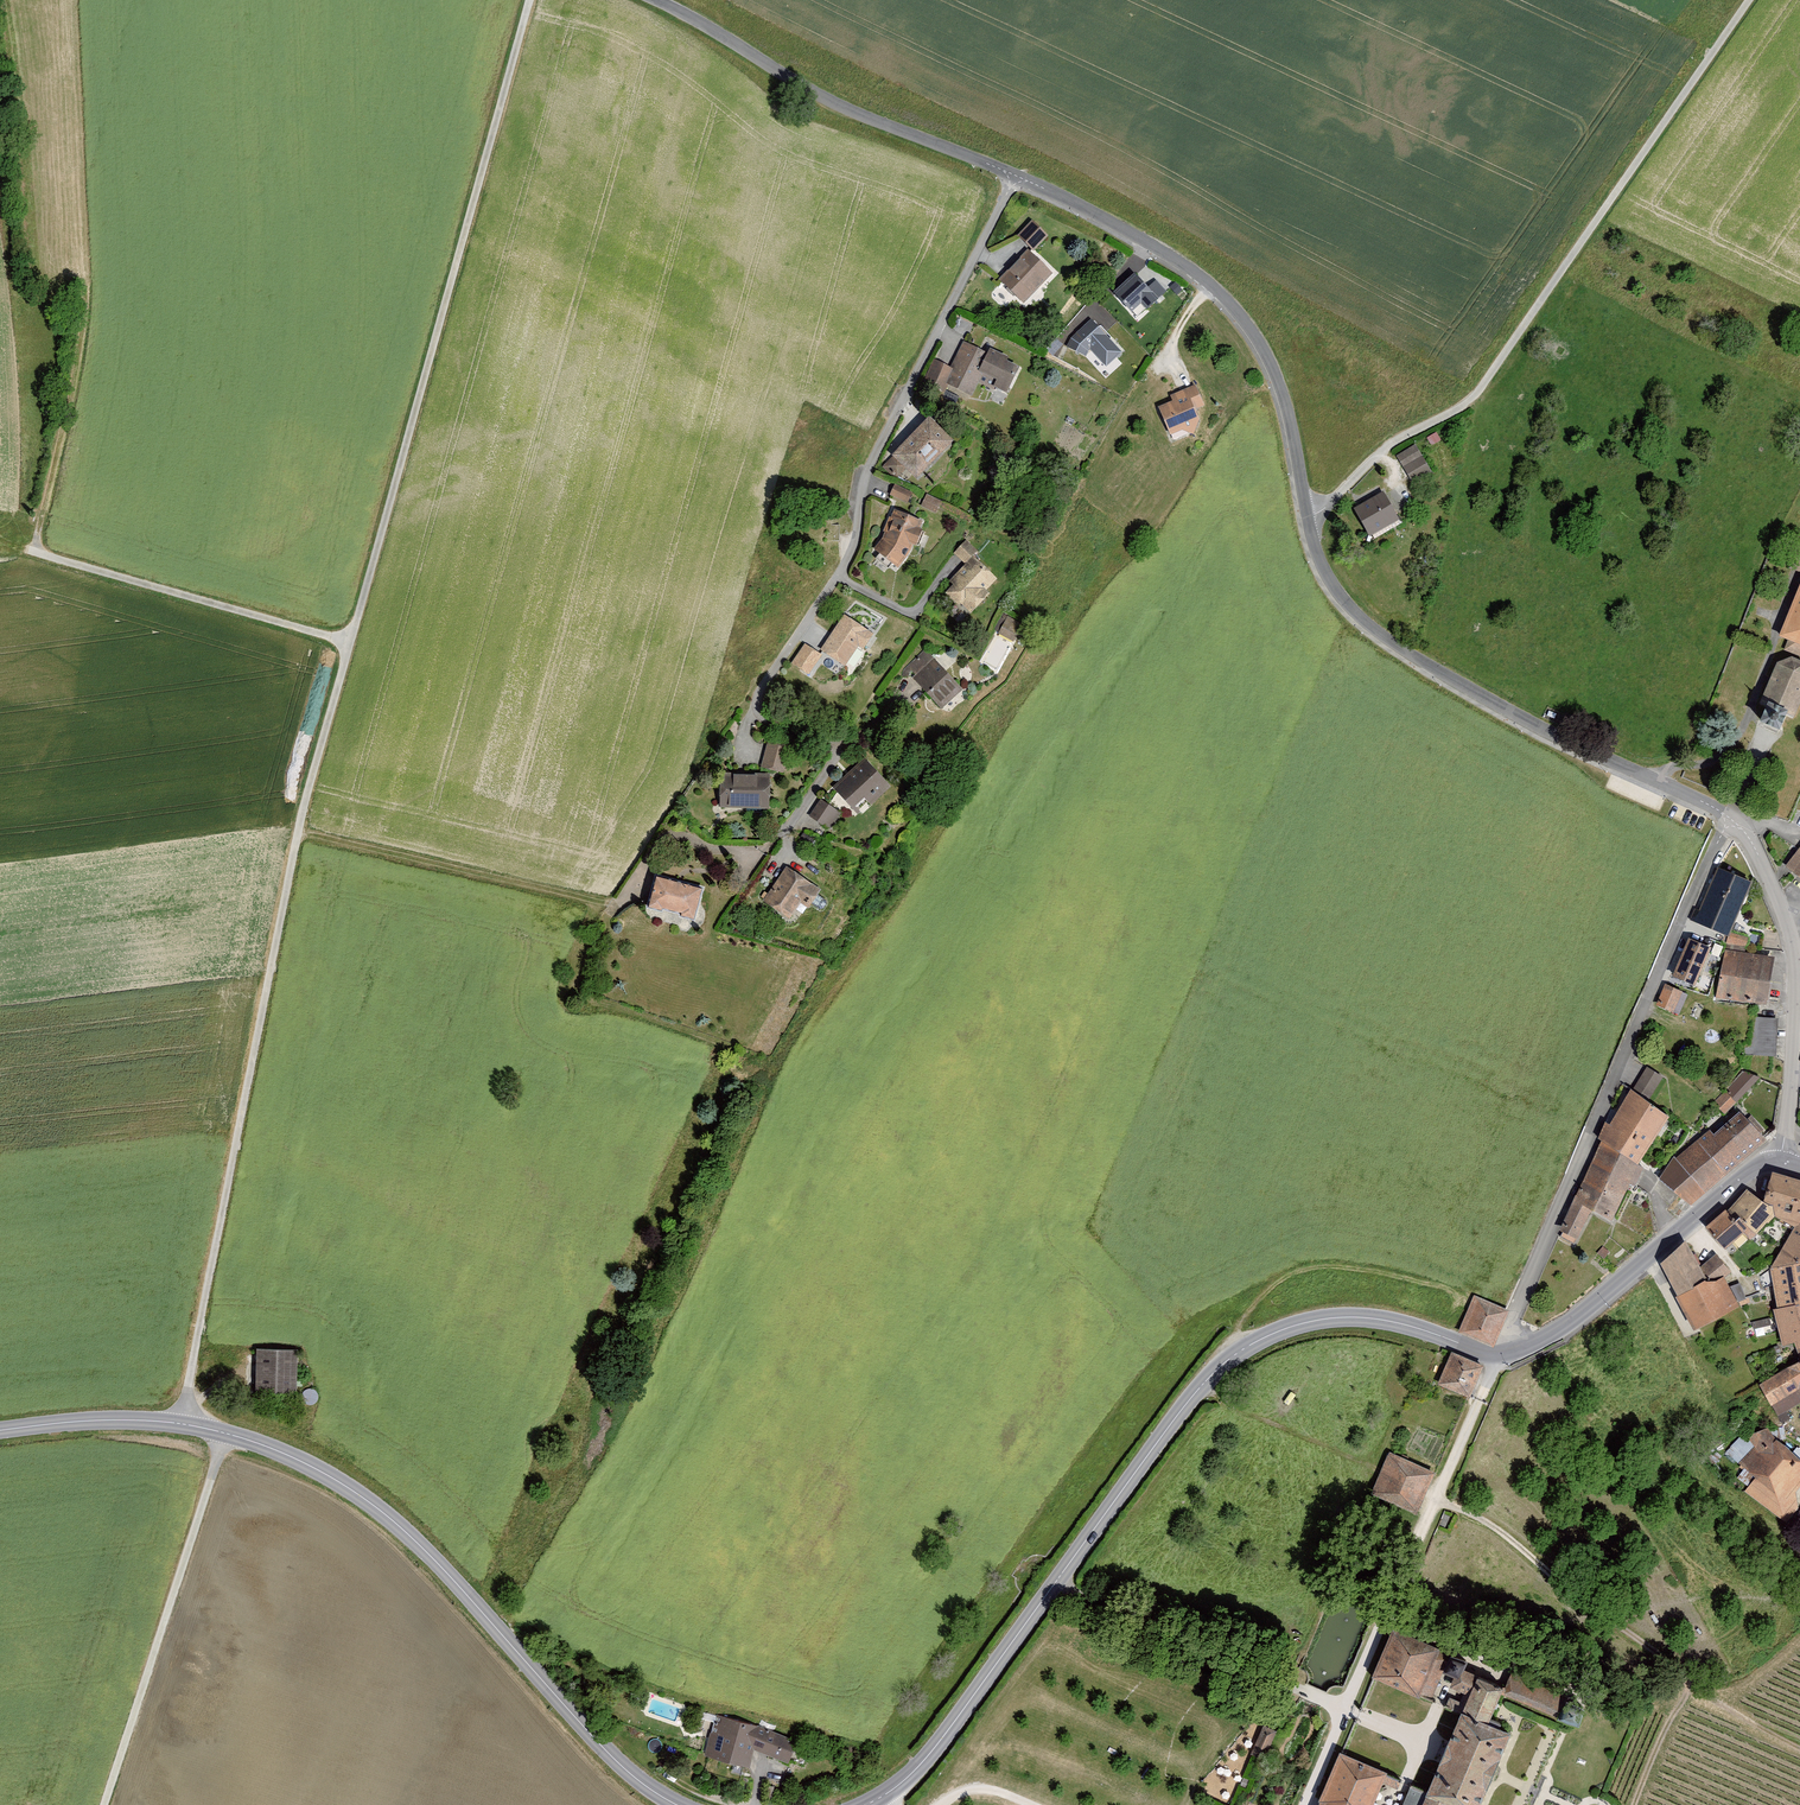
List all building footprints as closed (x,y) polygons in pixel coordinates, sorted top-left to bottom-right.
[(1033,252),(1047,237),(1032,223),(1018,238),(1033,252)] [(1023,304),(1051,274),(1027,252),(999,282),(1023,304)] [(1115,290),(1137,316),(1167,291),(1157,279),(1148,286),(1137,272),(1115,290)] [(1183,291),(1175,282),(1169,286),(1177,296),(1183,291)] [(1093,318),(1069,338),(1067,347),(1086,356),(1090,349),(1091,348),(1106,366),(1122,353),(1093,318)] [(987,355),(962,343),(949,369),(943,383),(967,395),(978,373),(987,355)] [(1005,362),(1007,359),(990,350),(987,355),(978,373),(996,382),(993,388),(1006,394),(1018,369),(1005,362)] [(943,383),(949,369),(934,361),(924,383),(939,390),(943,383)] [(1172,403),(1158,409),(1169,437),(1182,432),(1193,435),(1199,421),(1194,410),(1203,406),(1195,388),(1170,398),(1172,403)] [(928,418),(892,455),(916,479),(952,441),(928,418)] [(1437,432),(1427,438),(1432,446),(1441,440),(1437,432)] [(1416,443),(1396,454),(1412,483),(1432,472),(1416,443)] [(912,493),(895,485),(889,496),(906,504),(912,493)] [(1353,508),(1369,536),(1400,519),(1385,491),(1353,508)] [(934,514),(940,502),(926,495),(920,507),(934,514)] [(873,550),(896,568),(911,550),(913,547),(917,549),(924,533),(920,531),(923,523),(894,510),(883,538),(873,550)] [(997,581),(972,558),(948,583),(953,587),(945,595),(958,608),(960,606),(971,615),(989,596),(986,593),(997,581)] [(1778,637),(1787,642),(1784,652),(1799,658),(1799,584),(1778,637)] [(873,638),(844,618),(820,653),(844,669),(858,648),(863,652),(873,638)] [(1021,626),(1007,619),(998,636),(1012,644),(1021,626)] [(825,661),(804,646),(791,665),(812,679),(825,661)] [(915,679),(943,709),(962,692),(934,662),(915,679)] [(1756,708),(1767,711),(1761,724),(1780,732),(1785,719),(1792,722),(1799,703),(1799,667),(1790,663),(1777,664),(1756,708)] [(790,749),(768,742),(761,767),(783,773),(790,749)] [(891,789),(865,760),(833,789),(851,809),(862,799),(870,808),(891,789)] [(719,775),(719,809),(768,810),(769,776),(719,775)] [(838,815),(819,802),(809,818),(829,830),(838,815)] [(1785,870),(1799,880),(1799,847),(1785,870)] [(820,890),(785,868),(762,904),(789,920),(799,904),(808,909),(820,890)] [(1720,872),(1698,926),(1712,931),(1735,878),(1720,872)] [(704,888),(655,876),(647,909),(695,921),(704,888)] [(1735,878),(1712,931),(1728,938),(1751,885),(1735,878)] [(1688,942),(1673,980),(1695,989),(1711,951),(1688,942)] [(1723,950),(1715,999),(1769,1008),(1776,958),(1723,950)] [(1666,987),(1657,1007),(1672,1014),(1681,994),(1666,987)] [(1778,1055),(1779,1016),(1753,1015),(1751,1053),(1778,1055)] [(1637,1085),(1655,1094),(1664,1074),(1646,1065),(1637,1085)] [(1742,1072),(1714,1103),(1726,1114),(1758,1079),(1742,1072)] [(1636,1166),(1669,1118),(1630,1095),(1609,1126),(1605,1123),(1599,1143),(1636,1166)] [(1674,1159),(1658,1182),(1692,1205),(1767,1139),(1741,1113),(1713,1138),(1709,1132),(1674,1159)] [(1575,1196),(1592,1213),(1609,1223),(1629,1187),(1636,1191),(1644,1172),(1636,1166),(1599,1143),(1575,1196)] [(1773,1174),(1764,1204),(1776,1213),(1772,1216),(1796,1227),(1799,1220),(1799,1185),(1773,1174)] [(1764,1204),(1746,1192),(1728,1213),(1756,1237),(1772,1216),(1776,1213),(1764,1204)] [(1575,1196),(1558,1237),(1576,1247),(1593,1213),(1575,1196)] [(1728,1213),(1705,1231),(1725,1252),(1742,1235),(1750,1242),(1756,1237),(1728,1213)] [(1796,1227),(1770,1272),(1799,1266),(1799,1220),(1796,1227)] [(1700,1269),(1684,1244),(1662,1266),(1695,1332),(1740,1307),(1724,1282),(1731,1275),(1715,1258),(1700,1269)] [(1770,1272),(1778,1311),(1799,1306),(1799,1266),(1770,1272)] [(1743,1282),(1735,1284),(1739,1298),(1747,1295),(1743,1282)] [(1506,1317),(1475,1301),(1459,1332),(1491,1348),(1506,1317)] [(1773,1312),(1782,1347),(1795,1344),(1796,1349),(1799,1348),(1799,1306),(1778,1311),(1773,1312)] [(1769,1317),(1754,1320),(1756,1334),(1772,1330),(1769,1317)] [(254,1348),(255,1399),(301,1398),(300,1347),(254,1348)] [(1483,1369),(1451,1353),(1436,1384),(1468,1400),(1483,1369)] [(1758,1385),(1778,1418),(1799,1404),(1799,1362),(1758,1385)] [(1743,1492),(1782,1525),(1799,1510),(1793,1494),(1799,1486),(1799,1462),(1761,1428),(1732,1458),(1755,1480),(1743,1492)] [(1433,1475),(1388,1454),(1371,1490),(1415,1512),(1433,1475)] [(1392,1632),(1372,1680),(1418,1698),(1437,1650),(1392,1632)] [(1451,1658),(1443,1675),(1454,1680),(1450,1690),(1469,1698),(1425,1804),(1480,1804),(1510,1734),(1488,1726),(1503,1690),(1462,1673),(1466,1664),(1451,1658)] [(1510,1677),(1503,1695),(1559,1718),(1566,1700),(1510,1677)] [(712,1717),(700,1759),(756,1774),(758,1755),(797,1769),(802,1743),(759,1728),(712,1717)] [(1276,1733),(1263,1728),(1251,1758),(1264,1763),(1276,1733)] [(1340,1755),(1319,1804),(1373,1804),(1386,1774),(1340,1755)]
